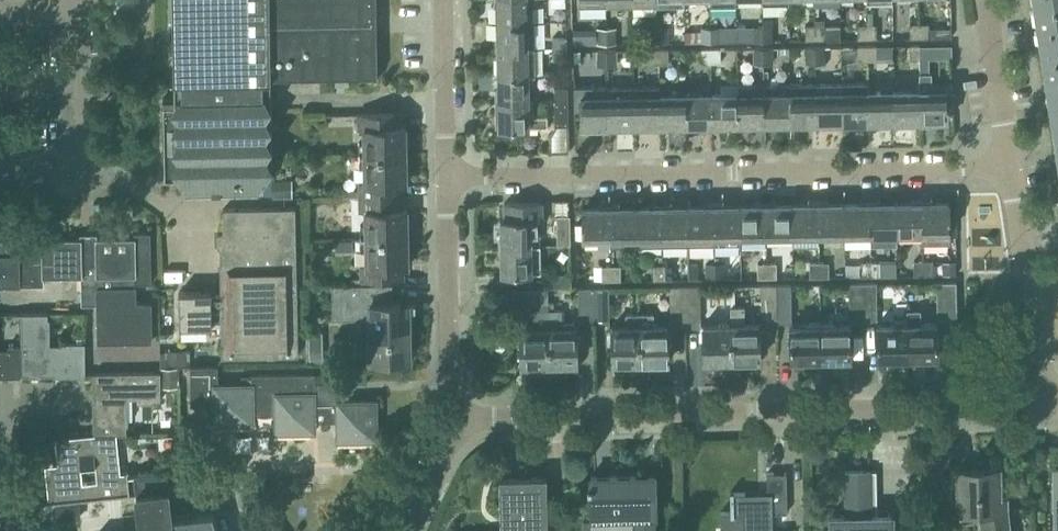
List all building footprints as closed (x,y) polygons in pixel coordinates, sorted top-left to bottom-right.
[(164,97),(165,176),(180,176),(188,190),(260,189),(268,175),(273,174),(272,98),(278,98),(278,76),(336,75),(336,85),(350,85),(350,75),(378,74),(377,0),(175,0),(176,77),(175,77),(175,96),(164,97)] [(498,21),(534,21),(534,4),(528,4),(528,0),(498,0),(498,21)] [(1047,71),(1057,70),(1057,0),(1048,0),(1036,2),(1047,71)] [(825,18),(816,18),(816,24),(816,39),(842,38),(842,27),(842,24),(825,24),(825,18)] [(773,20),(764,20),(764,25),(764,40),(773,39),(773,25),(773,20)] [(534,21),(498,21),(499,47),(535,47),(534,21)] [(929,22),(920,23),(920,37),(929,37),(929,22)] [(868,38),(868,23),(858,24),(859,38),(868,38)] [(877,23),(868,23),(868,38),(877,38),(877,23)] [(920,37),(920,23),(910,23),(911,37),(920,37)] [(816,39),(816,24),(806,24),(806,39),(816,39)] [(738,25),(712,26),(712,40),(738,40),(738,25)] [(764,25),(738,25),(738,40),(764,40),(764,25)] [(702,30),(686,30),(686,41),(712,40),(712,26),(702,26),(702,30)] [(617,27),(607,28),(608,42),(617,42),(617,27)] [(660,41),(659,27),(650,27),(650,41),(660,41)] [(669,27),(659,27),(660,41),(669,41),(669,27)] [(608,42),(607,28),(598,28),(598,42),(608,42)] [(553,37),(554,46),(568,46),(568,37),(553,37)] [(953,43),(939,44),(940,57),(953,57),(953,43)] [(920,58),(920,44),(911,44),(911,59),(920,58)] [(825,45),(816,46),(816,60),(826,60),(825,45)] [(868,59),(868,45),(859,45),(859,59),(868,59)] [(877,45),(868,45),(868,59),(878,59),(877,45)] [(568,46),(554,46),(554,56),(568,56),(568,46)] [(764,61),(764,46),(754,47),(755,61),(764,61)] [(773,46),(764,46),(764,61),(774,61),(773,46)] [(816,60),(816,46),(807,46),(807,60),(816,60)] [(535,47),(499,47),(499,73),(529,73),(535,73),(535,47)] [(712,62),(712,47),(702,47),(703,62),(712,62)] [(721,47),(712,47),(712,62),(722,62),(721,47)] [(660,63),(660,48),(650,48),(651,63),(660,63)] [(669,48),(660,48),(660,63),(669,62),(669,48)] [(608,63),(608,49),(598,49),(598,63),(608,63)] [(617,49),(608,49),(608,63),(617,63),(617,49)] [(1057,141),(1057,140),(1057,70),(1047,71),(1057,141)] [(921,72),(921,89),(921,119),(948,119),(948,80),(930,81),(930,71),(921,72)] [(499,73),(499,99),(530,99),(529,73),(499,73)] [(869,81),(843,82),(843,124),(870,124),(869,120),(869,90),(869,81)] [(817,82),(791,83),(791,122),(817,121),(817,82)] [(843,82),(817,82),(817,121),(817,125),(843,124),(843,82)] [(722,92),(713,93),(713,123),(739,123),(739,83),(722,84),(722,92)] [(765,83),(739,83),(739,123),(765,122),(765,83)] [(791,83),(765,83),(765,122),(791,122),(791,83)] [(582,125),(609,125),(608,86),(608,85),(575,85),(576,108),(582,108),(582,125)] [(608,86),(609,125),(635,124),(635,85),(608,86)] [(661,85),(635,85),(635,124),(661,124),(661,93),(661,85)] [(556,87),(556,98),(569,98),(569,87),(556,87)] [(921,89),(895,90),(895,120),(921,119),(921,89)] [(895,90),(869,90),(869,120),(895,120),(895,90)] [(687,93),(661,93),(661,124),(687,123),(687,93)] [(713,93),(687,93),(687,123),(713,123),(713,93)] [(569,98),(556,98),(556,125),(569,125),(569,98)] [(500,108),(497,108),(497,126),(500,126),(530,126),(530,125),(550,125),(549,115),(535,115),(535,99),(530,99),(499,99),(500,108)] [(360,141),(360,154),(407,153),(407,124),(396,125),(396,112),(359,112),(359,126),(365,126),(365,141),(360,141)] [(360,181),(361,195),(397,194),(397,182),(408,181),(407,153),(360,154),(360,166),(365,166),(366,181),(360,181)] [(292,179),(275,179),(275,196),(293,195),(292,179)] [(361,224),(361,236),(409,235),(408,207),(398,207),(397,194),(361,195),(361,209),(366,209),(366,224),(361,224)] [(923,201),(897,202),(897,232),(923,232),(923,201)] [(950,201),(923,201),(923,232),(924,243),(951,242),(950,201)] [(502,218),(502,244),(541,244),(541,232),(532,232),(532,217),(543,217),(543,202),(505,202),(505,217),(502,218)] [(871,202),(845,203),(845,233),(871,233),(871,202)] [(897,202),(871,202),(871,233),(872,244),(898,243),(897,232),(897,202)] [(819,203),(793,204),(793,234),(819,234),(819,203)] [(845,203),(819,203),(819,234),(845,233),(845,203)] [(741,204),(715,205),(715,244),(741,244),(741,235),(741,204)] [(767,204),(741,204),(741,235),(767,234),(767,204)] [(793,204),(767,204),(767,234),(793,234),(793,204)] [(689,205),(663,206),(663,245),(689,244),(689,205)] [(715,205),(689,205),(689,244),(715,244),(715,205)] [(222,320),(223,356),(299,354),(296,206),(224,208),(225,232),(218,232),(218,246),(227,246),(227,250),(223,250),(223,265),(227,265),(227,269),(221,269),(222,294),(212,294),(212,290),(180,290),(181,325),(213,325),(213,320),(222,320)] [(637,245),(637,206),(611,207),(611,246),(637,245)] [(663,206),(637,206),(637,245),(663,245),(663,206)] [(584,224),(577,224),(577,238),(601,237),(601,248),(611,248),(611,246),(611,207),(584,207),(584,224)] [(558,215),(558,243),(571,243),(571,215),(558,215)] [(152,282),(151,232),(135,232),(135,236),(98,237),(98,233),(81,233),(81,237),(78,237),(43,238),(43,239),(0,239),(0,284),(45,284),(45,275),(82,275),(83,302),(98,302),(99,342),(153,341),(153,300),(137,300),(137,284),(135,284),(135,282),(152,282)] [(362,278),(351,278),(351,283),(392,282),(392,277),(399,277),(399,264),(409,264),(409,235),(361,236),(362,249),(367,249),(367,264),(362,264),(362,278)] [(541,244),(502,244),(502,271),(542,270),(541,244)] [(924,274),(924,259),(915,259),(915,274),(924,274)] [(933,259),(924,259),(924,274),(934,274),(933,259)] [(872,275),(872,260),(862,260),(863,275),(872,275)] [(881,260),(872,260),(872,275),(882,275),(881,260)] [(956,260),(944,260),(944,273),(956,272),(956,260)] [(820,276),(820,261),(810,261),(811,276),(820,276)] [(829,261),(820,261),(820,276),(830,275),(829,261)] [(768,276),(768,262),(758,262),(759,277),(768,276)] [(777,262),(768,262),(768,276),(777,276),(777,262)] [(716,277),(716,263),(706,263),(707,278),(716,277)] [(725,263),(716,263),(716,277),(725,277),(725,263)] [(664,278),(664,264),(654,264),(654,278),(664,278)] [(673,264),(664,264),(664,278),(673,278),(673,264)] [(612,279),(612,265),(602,265),(602,279),(612,279)] [(621,265),(612,265),(612,279),(621,279),(621,265)] [(572,286),(572,273),(545,273),(546,287),(572,286)] [(957,280),(938,281),(938,316),(957,316),(957,280)] [(351,283),(333,283),(333,317),(371,317),(371,338),(366,338),(367,362),(391,362),(391,357),(411,357),(410,313),(406,313),(406,307),(417,307),(417,301),(393,301),(392,282),(351,283)] [(865,319),(864,282),(851,282),(852,319),(865,319)] [(877,282),(864,282),(865,319),(878,318),(877,282)] [(762,318),(778,317),(777,283),(762,284),(762,318)] [(777,283),(778,317),(778,320),(791,320),(790,283),(777,283)] [(686,319),(686,285),(671,285),(671,319),(686,319)] [(701,285),(686,285),(686,319),(702,319),(701,285)] [(609,286),(594,287),(595,321),(610,321),(609,286)] [(595,321),(594,287),(579,287),(580,321),(595,321)] [(549,288),(515,288),(515,303),(539,303),(539,310),(549,310),(549,288)] [(732,306),(732,323),(733,359),(761,358),(760,322),(746,322),(746,306),(732,306)] [(921,308),(908,308),(908,319),(909,356),(939,355),(939,344),(939,322),(921,322),(921,308)] [(563,309),(549,310),(550,362),(578,362),(578,326),(577,326),(577,320),(563,320),(563,309)] [(550,362),(549,310),(539,310),(535,310),(535,326),(521,327),(522,363),(550,362)] [(22,312),(22,344),(23,344),(23,374),(86,373),(86,341),(62,341),(62,345),(49,345),(49,312),(22,312)] [(641,361),(641,313),(626,313),(626,325),(613,325),(613,361),(641,361)] [(655,313),(641,313),(641,361),(670,360),(669,324),(655,324),(655,313)] [(909,356),(908,319),(896,319),(896,322),(878,323),(879,356),(909,356)] [(822,357),(821,320),(809,320),(809,324),(791,324),(792,358),(822,357)] [(834,320),(821,320),(822,357),(852,357),(852,323),(834,323),(834,320)] [(733,359),(732,323),(704,323),(705,359),(733,359)] [(22,344),(9,344),(9,350),(0,350),(0,374),(23,374),(23,344),(22,344)] [(190,349),(170,349),(170,364),(190,364),(190,349)] [(219,365),(191,365),(192,404),(193,404),(215,403),(215,423),(255,422),(254,412),(276,412),(277,431),(316,430),(316,420),(338,420),(338,439),(378,438),(377,399),(342,399),(342,381),(315,381),(315,372),(241,373),(242,383),(219,383),(219,365)] [(179,367),(163,368),(163,381),(179,381),(179,367)] [(95,371),(96,433),(114,433),(127,432),(127,418),(133,417),(133,395),(142,395),(142,399),(162,399),(161,371),(95,371)] [(41,501),(138,491),(136,474),(129,474),(129,471),(118,472),(114,433),(96,433),(56,437),(59,463),(55,463),(56,476),(52,477),(54,499),(41,500),(41,501)] [(982,510),(985,530),(1010,530),(1007,509),(1007,500),(1008,500),(1008,497),(1001,497),(1000,467),(958,468),(959,510),(982,510)] [(266,469),(253,469),(254,492),(266,491),(266,469)] [(138,491),(142,530),(138,530),(219,530),(213,510),(172,515),(167,470),(136,474),(138,491)] [(846,470),(847,514),(830,514),(831,530),(894,530),(894,513),(871,514),(871,470),(846,470)] [(721,510),(721,512),(722,512),(722,525),(732,525),(732,530),(787,530),(773,530),(773,510),(788,510),(787,471),(768,471),(768,490),(734,491),(734,489),(732,489),(732,510),(721,510)] [(656,474),(591,475),(592,516),(634,515),(635,530),(656,530),(655,515),(657,515),(656,474)] [(503,529),(485,530),(548,530),(547,476),(502,477),(503,529)] [(78,502),(56,505),(57,520),(79,518),(78,502)] [(905,523),(905,530),(918,530),(918,522),(905,523)]
